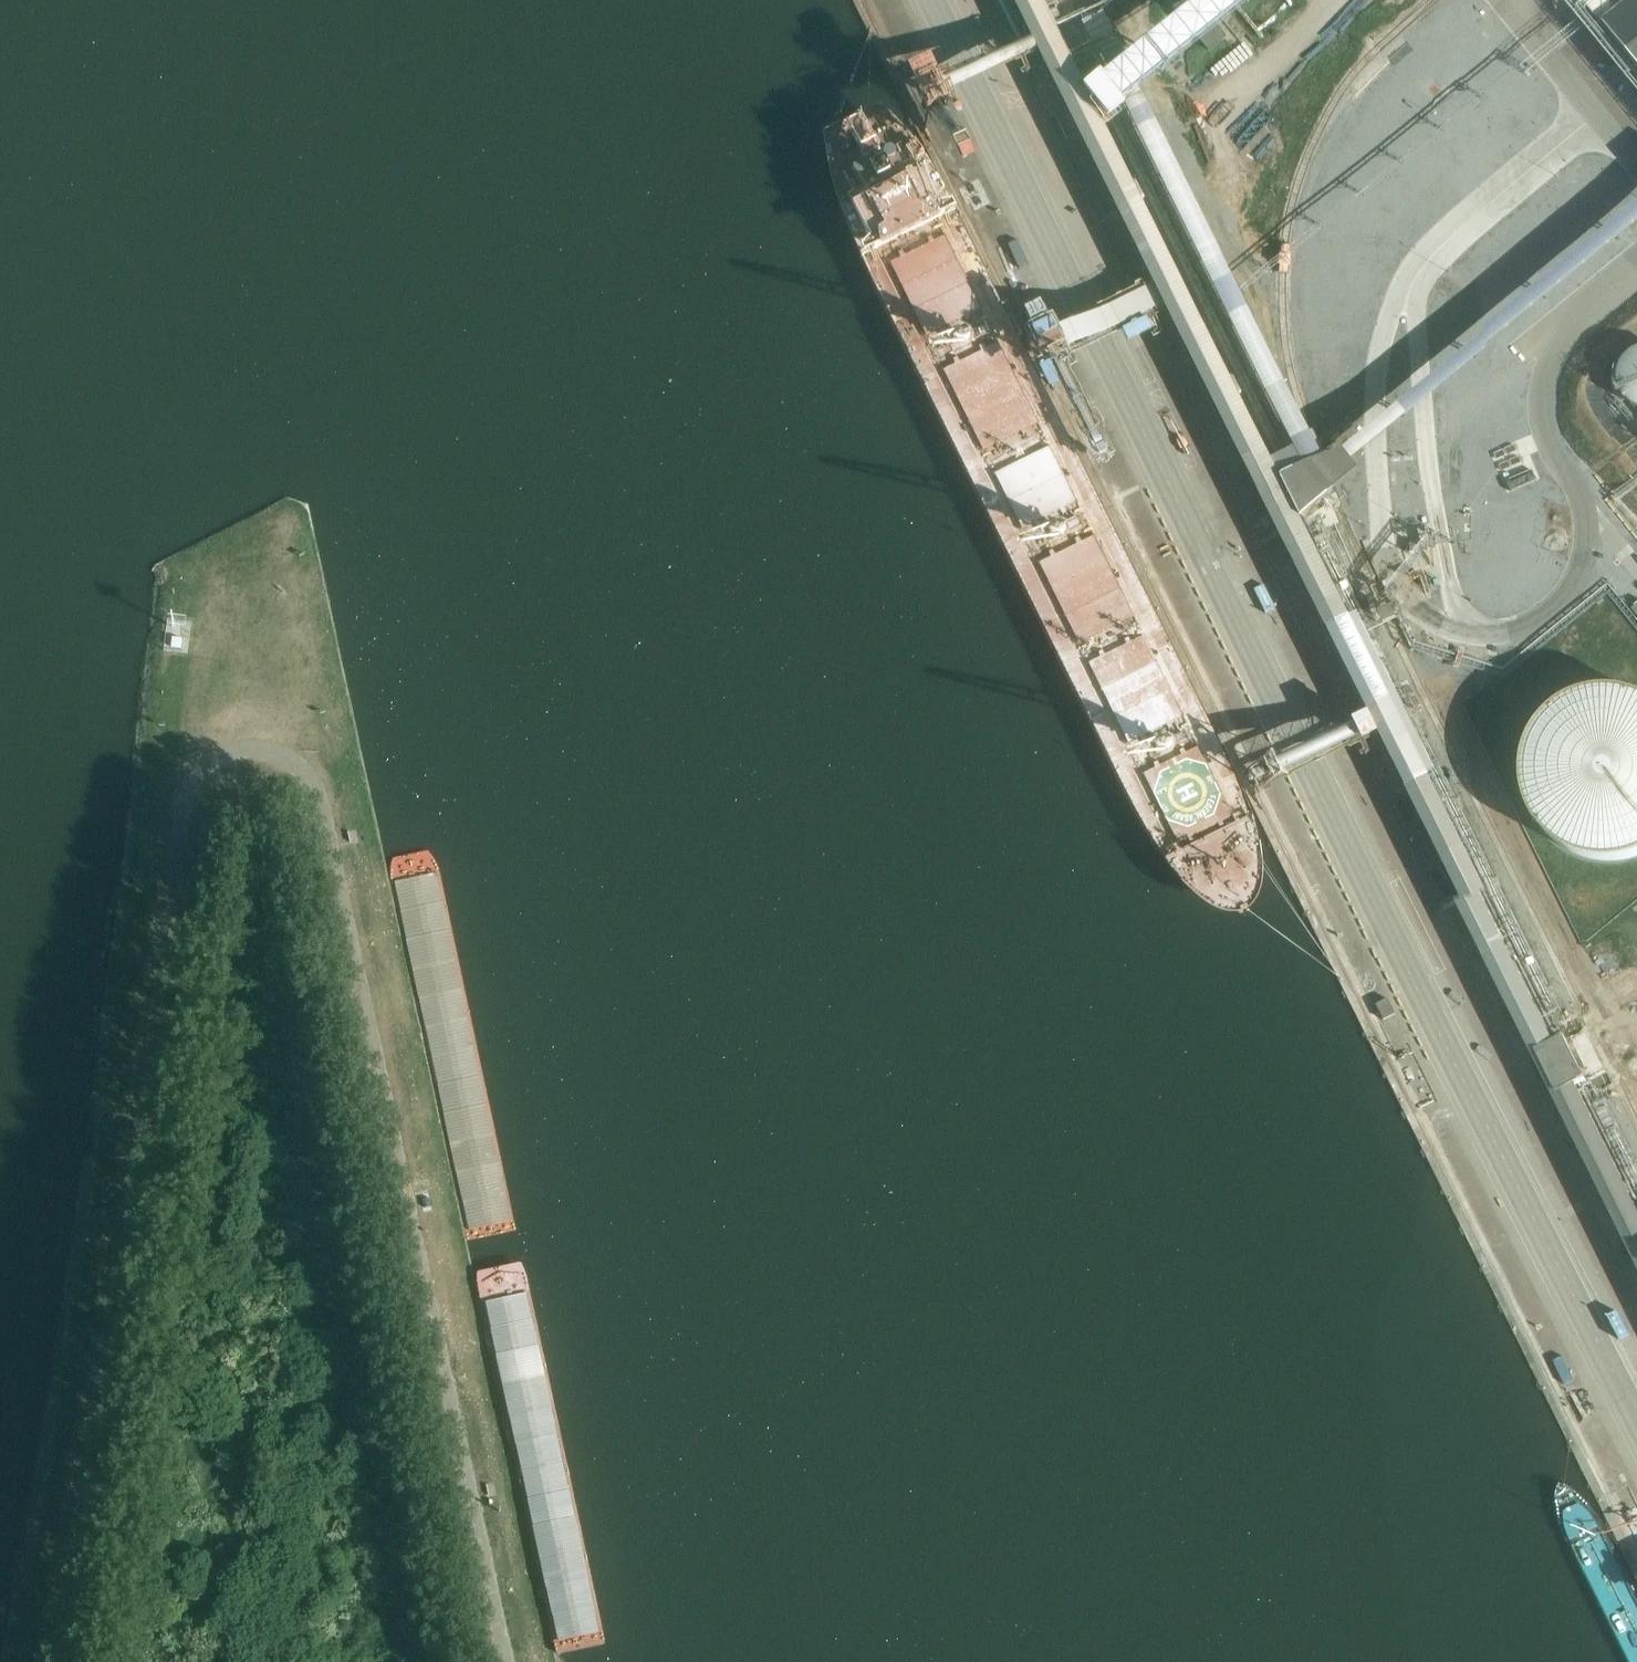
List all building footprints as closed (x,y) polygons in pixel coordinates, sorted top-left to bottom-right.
[(1019,48),(1026,44),(1030,42),(1046,34),(1047,33),(1043,25),(1039,18),(1030,0),(995,0),(1019,48)] [(1193,0),(1167,0),(1209,52),(1225,39),(1193,0)] [(1606,28),(1636,65),(1636,2),(1606,28)] [(1096,39),(1117,28),(1107,9),(1086,20),(1096,39)] [(912,41),(912,62),(938,63),(938,42),(912,41)] [(1058,344),(1068,338),(1059,321),(1048,327),(1058,344)] [(1632,347),(1627,351),(1623,356),(1621,361),(1619,368),(1619,374),(1620,380),(1622,385),(1625,391),(1629,395),(1634,399),(1636,400),(1636,344),(1632,347)] [(1523,785),(1528,802),(1536,819),(1547,833),(1561,844),(1577,853),(1594,858),(1613,858),(1631,856),(1636,853),(1636,694),(1634,693),(1615,689),(1596,690),(1578,694),(1561,703),(1547,715),(1535,730),(1527,747),(1523,766),(1523,785)] [(1588,1083),(1566,1040),(1538,1054),(1560,1097),(1569,1092),(1588,1083)]
